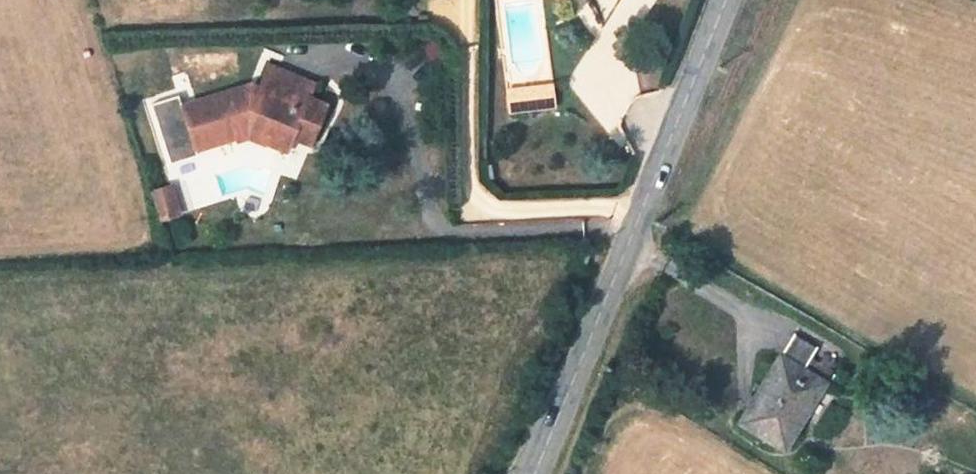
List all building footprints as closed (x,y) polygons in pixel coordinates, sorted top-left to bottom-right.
[(246,91),(244,86),(182,106),(196,151),(236,138),(234,133),(249,129),(268,137),(266,143),(287,152),(293,138),(311,145),(327,105),(309,98),(315,84),(269,65),(259,88),(257,95),(246,91)] [(555,79),(505,87),(510,114),(560,106),(555,79)] [(250,84),(244,86),(246,91),(257,95),(259,88),(250,84)] [(234,133),(236,138),(237,142),(248,138),(265,145),(266,143),(268,137),(249,129),(234,133)] [(171,186),(152,192),(161,220),(180,215),(171,186)] [(586,267),(591,252),(580,249),(575,264),(586,267)] [(793,333),(740,422),(785,450),(826,381),(804,369),(816,348),(793,333)]
